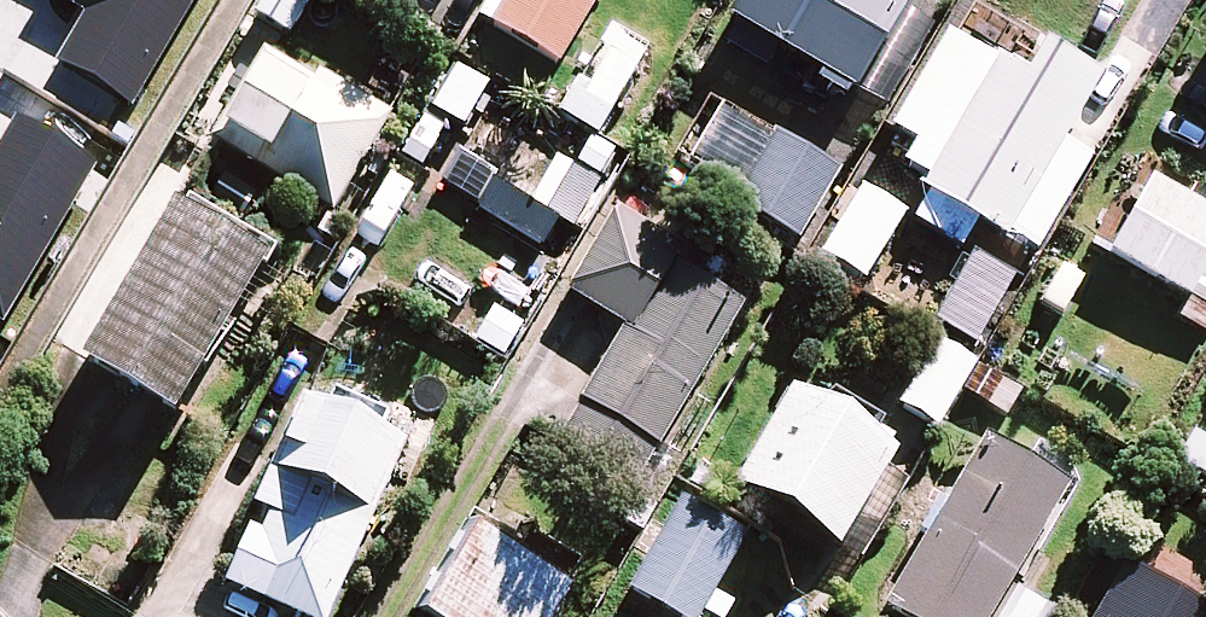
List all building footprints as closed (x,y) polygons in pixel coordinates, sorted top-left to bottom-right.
[(254,11),(288,32),(309,0),(261,0),(254,11)] [(492,25),(556,63),(594,0),(507,0),(492,25)] [(904,0),(740,0),(727,22),(852,94),(906,1),(904,0)] [(600,140),(610,123),(618,128),(649,75),(641,70),(653,51),(607,25),(555,114),(600,140)] [(1038,85),(945,35),(893,129),(917,142),(904,166),(931,181),(910,219),(960,246),(975,218),(1035,252),(1085,160),(1060,146),(1098,77),(1055,53),(1038,85)] [(387,115),(266,47),(220,130),(269,158),(262,171),(333,210),(387,115)] [(770,138),(723,111),(694,159),(740,187),(770,138)] [(838,171),(780,136),(739,205),(796,240),(838,171)] [(1151,182),(1109,255),(1186,299),(1176,317),(1205,334),(1205,332),(1205,214),(1151,182)] [(269,256),(178,202),(82,363),(173,417),(269,256)] [(684,252),(617,213),(568,295),(627,329),(562,439),(635,482),(739,304),(676,267),(684,252)] [(1008,302),(970,278),(940,326),(978,350),(1008,302)] [(973,367),(937,344),(899,405),(935,427),(973,367)] [(1025,383),(982,357),(961,393),(1004,419),(1025,383)] [(323,405),(304,397),(219,580),(298,616),(331,616),(395,480),(403,484),(426,434),(331,389),(323,405)] [(917,462),(792,389),(736,485),(861,558),(917,462)] [(989,433),(883,604),(905,616),(1049,616),(1052,612),(1011,587),(1073,485),(989,433)] [(1191,433),(1165,471),(1200,495),(1205,487),(1205,443),(1191,433)] [(682,503),(630,591),(674,616),(697,616),(743,539),(682,503)] [(476,533),(425,616),(550,616),(567,589),(476,533)] [(1126,564),(1093,616),(1205,616),(1205,615),(1126,564)]
